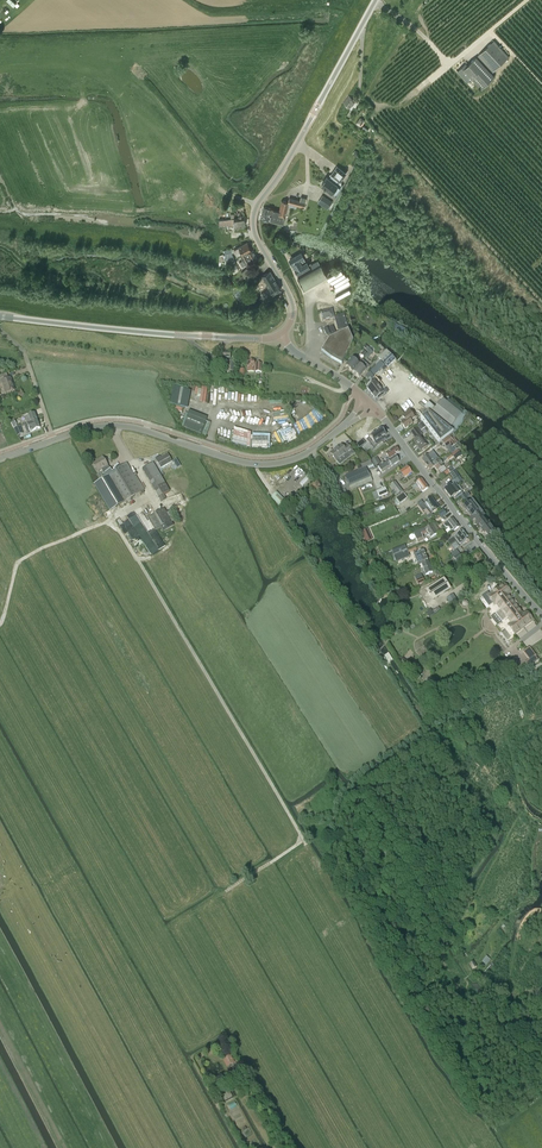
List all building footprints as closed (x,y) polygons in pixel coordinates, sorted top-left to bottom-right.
[(494,41),(477,56),(493,72),(509,57),(494,41)] [(476,57),(467,65),(466,64),(458,71),(467,81),(471,78),(481,89),(494,77),(476,57)] [(349,96),(343,103),(349,108),(355,101),(353,100),(354,99),(353,97),(352,98),(349,96)] [(356,124),(360,127),(364,120),(360,117),(356,124)] [(327,177),(321,184),(332,192),(337,184),(335,183),(338,179),(337,178),(339,175),(342,177),(345,172),(337,166),(331,174),(329,178),(327,177)] [(318,202),(324,206),(328,209),(330,205),(332,202),(328,199),(322,195),(318,202)] [(290,198),(288,205),(291,206),(292,204),(304,207),(306,202),(305,201),(306,198),(302,197),(301,201),(290,198)] [(271,214),(284,217),(287,205),(288,202),(281,201),(278,211),(272,210),(271,214)] [(235,218),(244,218),(243,204),(234,205),(235,218)] [(271,214),(272,210),(272,208),(263,206),(262,212),(271,214)] [(270,220),(271,214),(262,212),(260,218),(269,220),(270,220)] [(283,224),(284,217),(271,214),(270,220),(269,220),(269,221),(283,224)] [(244,218),(235,218),(234,218),(226,219),(219,220),(219,226),(226,225),(226,226),(234,226),(245,225),(245,219),(244,219),(244,218)] [(239,247),(234,249),(237,255),(242,253),(242,254),(251,250),(247,242),(238,246),(239,247)] [(243,260),(240,262),(242,266),(246,264),(246,265),(258,258),(253,249),(241,256),(243,260)] [(305,261),(306,261),(301,253),(289,260),(292,264),(293,263),(301,259),(303,262),(305,261)] [(305,261),(303,262),(301,259),(293,263),(292,264),(295,269),(295,270),(297,274),(310,267),(306,261),(305,261)] [(236,264),(231,267),(226,270),(228,273),(233,270),(234,269),(236,271),(240,268),(236,264)] [(313,269),(297,278),(304,289),(327,275),(321,264),(320,265),(313,269)] [(246,279),(252,275),(248,268),(242,272),(246,279)] [(269,271),(262,276),(269,286),(268,287),(273,294),(281,289),(277,282),(276,282),(269,271)] [(334,319),(334,318),(332,310),(321,312),(323,322),(334,319)] [(334,317),(338,331),(348,327),(344,314),(334,317)] [(394,323),(392,328),(403,334),(405,329),(394,323)] [(329,339),(321,351),(331,358),(333,360),(337,362),(342,364),(353,342),(348,330),(329,339)] [(373,352),(368,347),(365,345),(364,347),(363,347),(366,349),(368,353),(369,353),(365,357),(368,359),(373,353),(373,352)] [(386,350),(386,351),(379,358),(383,362),(391,355),(386,350)] [(222,353),(222,359),(222,360),(222,369),(226,369),(226,372),(233,373),(234,362),(230,362),(230,360),(231,353),(222,353)] [(391,355),(383,362),(388,367),(396,359),(391,355)] [(358,364),(353,359),(352,358),(345,366),(352,371),(358,364)] [(247,372),(264,373),(264,370),(261,369),(261,363),(254,363),(254,360),(248,360),(247,368),(247,372)] [(375,366),(369,372),(373,376),(374,375),(375,376),(380,371),(379,371),(384,366),(380,361),(375,366)] [(360,378),(366,370),(369,367),(363,362),(360,365),(358,364),(352,371),(360,378)] [(0,377),(0,384),(2,383),(6,394),(14,391),(10,378),(8,379),(7,374),(0,377)] [(376,399),(384,393),(375,381),(367,388),(376,399)] [(192,391),(174,386),(169,402),(187,407),(192,391)] [(206,404),(223,408),(227,394),(210,389),(209,394),(211,395),(210,399),(208,399),(206,404)] [(454,433),(469,415),(464,411),(461,414),(443,399),(435,409),(431,415),(428,413),(420,419),(438,443),(453,432),(454,433)] [(429,403),(424,409),(428,413),(431,415),(435,409),(429,403)] [(306,418),(294,425),(299,438),(312,431),(325,419),(326,417),(315,409),(314,411),(306,418)] [(27,424),(37,420),(34,412),(28,415),(25,417),(27,424)] [(405,421),(401,424),(405,430),(413,424),(411,421),(415,419),(410,412),(403,418),(405,421)] [(206,422),(189,415),(184,427),(202,434),(206,422)] [(40,428),(37,420),(27,424),(24,425),(27,433),(40,428)] [(291,425),(278,432),(285,445),(297,438),(291,425)] [(23,434),(20,426),(14,429),(18,436),(23,434)] [(234,428),(232,445),(250,450),(250,433),(234,428)] [(370,438),(369,438),(370,438),(376,447),(384,441),(382,438),(386,435),(384,433),(383,431),(381,429),(372,436),(370,438)] [(411,433),(415,440),(414,441),(421,451),(427,446),(425,443),(427,441),(425,438),(422,440),(420,436),(421,435),(417,429),(415,430),(411,433)] [(269,435),(252,434),(252,450),(269,450),(269,435)] [(449,436),(442,442),(446,448),(450,445),(452,448),(458,443),(457,442),(452,434),(449,436)] [(362,440),(356,445),(359,449),(366,444),(362,440)] [(341,445),(330,454),(336,461),(347,453),(348,455),(352,451),(347,445),(343,448),(341,445)] [(388,457),(384,459),(386,461),(400,451),(396,447),(386,454),(388,457)] [(428,468),(437,461),(431,453),(422,460),(428,468)] [(161,468),(172,462),(167,454),(156,461),(161,468)] [(388,461),(378,468),(382,473),(392,466),(392,467),(399,461),(395,456),(388,462),(388,461)] [(99,461),(93,464),(97,472),(101,469),(104,474),(103,474),(106,478),(98,482),(97,483),(95,484),(94,484),(110,511),(123,503),(141,492),(142,494),(144,493),(143,491),(144,490),(136,476),(135,477),(127,463),(112,472),(111,469),(108,465),(103,457),(98,460),(99,461)] [(375,466),(380,463),(377,458),(372,461),(375,466)] [(437,461),(428,468),(431,471),(435,468),(438,472),(444,467),(438,460),(437,461)] [(159,498),(169,492),(153,463),(143,469),(159,498)] [(404,478),(412,472),(408,466),(400,472),(404,478)] [(447,470),(442,473),(445,477),(450,473),(449,473),(454,470),(452,467),(447,470)] [(366,468),(345,476),(349,486),(371,477),(369,474),(368,474),(366,468)] [(455,470),(450,474),(454,479),(458,484),(462,481),(458,476),(458,475),(455,470)] [(423,492),(428,488),(422,479),(416,483),(423,492)] [(398,495),(402,491),(395,482),(390,485),(398,495)] [(450,485),(444,490),(451,498),(456,494),(457,494),(461,491),(455,484),(452,487),(450,485)] [(379,498),(388,494),(385,487),(376,491),(379,498)] [(277,491),(271,498),(281,508),(288,501),(277,491)] [(396,499),(394,501),(397,506),(400,504),(407,498),(404,494),(396,499)] [(432,514),(439,508),(432,499),(425,504),(432,514)] [(470,501),(464,506),(472,516),(469,518),(471,520),(474,518),(480,513),(482,512),(480,509),(472,499),(470,501)] [(156,538),(139,507),(132,510),(150,542),(156,538)] [(155,530),(171,521),(166,513),(164,509),(148,518),(155,530)] [(170,510),(166,513),(171,521),(172,522),(175,520),(170,510)] [(409,512),(402,514),(405,523),(412,520),(409,512)] [(480,513),(474,518),(477,522),(476,522),(485,533),(485,532),(488,536),(494,532),(483,517),(484,516),(485,515),(482,512),(480,513)] [(133,540),(140,536),(134,527),(131,529),(127,524),(128,523),(125,519),(122,521),(124,524),(123,525),(133,540)] [(459,527),(453,519),(442,527),(448,535),(459,527)] [(426,530),(425,531),(426,533),(428,536),(429,535),(431,538),(437,534),(431,525),(427,528),(425,529),(426,530)] [(426,530),(425,529),(427,528),(426,527),(413,533),(417,543),(424,540),(422,535),(426,533),(425,531),(426,530)] [(455,537),(447,542),(450,546),(457,540),(461,546),(470,540),(462,531),(455,537)] [(391,557),(407,550),(405,545),(392,550),(392,551),(384,554),(385,557),(391,557)] [(422,564),(428,562),(424,550),(418,553),(414,554),(418,566),(422,564)] [(394,556),(396,562),(409,557),(407,551),(394,556)] [(457,562),(463,558),(460,554),(454,558),(456,561),(457,562)] [(426,575),(432,573),(428,562),(422,564),(426,575)] [(438,581),(421,592),(426,599),(431,595),(433,599),(449,589),(444,581),(440,583),(438,581)] [(504,583),(487,596),(494,605),(496,604),(500,609),(495,614),(499,618),(502,622),(507,618),(511,623),(508,625),(515,635),(533,620),(526,610),(523,613),(517,605),(518,604),(517,604),(517,603),(517,602),(516,601),(515,600),(514,600),(513,600),(508,594),(511,592),(504,583)] [(453,595),(446,599),(450,604),(457,600),(453,595)] [(528,667),(538,659),(536,656),(537,656),(530,646),(522,652),(528,660),(524,663),(528,667)] [(487,956),(482,962),(486,965),(491,959),(487,956)] [(477,967),(474,961),(469,964),(472,970),(477,967)] [(230,1055),(223,1059),(227,1066),(234,1062),(230,1055)] [(229,1091),(222,1095),(225,1101),(232,1098),(229,1091)]
